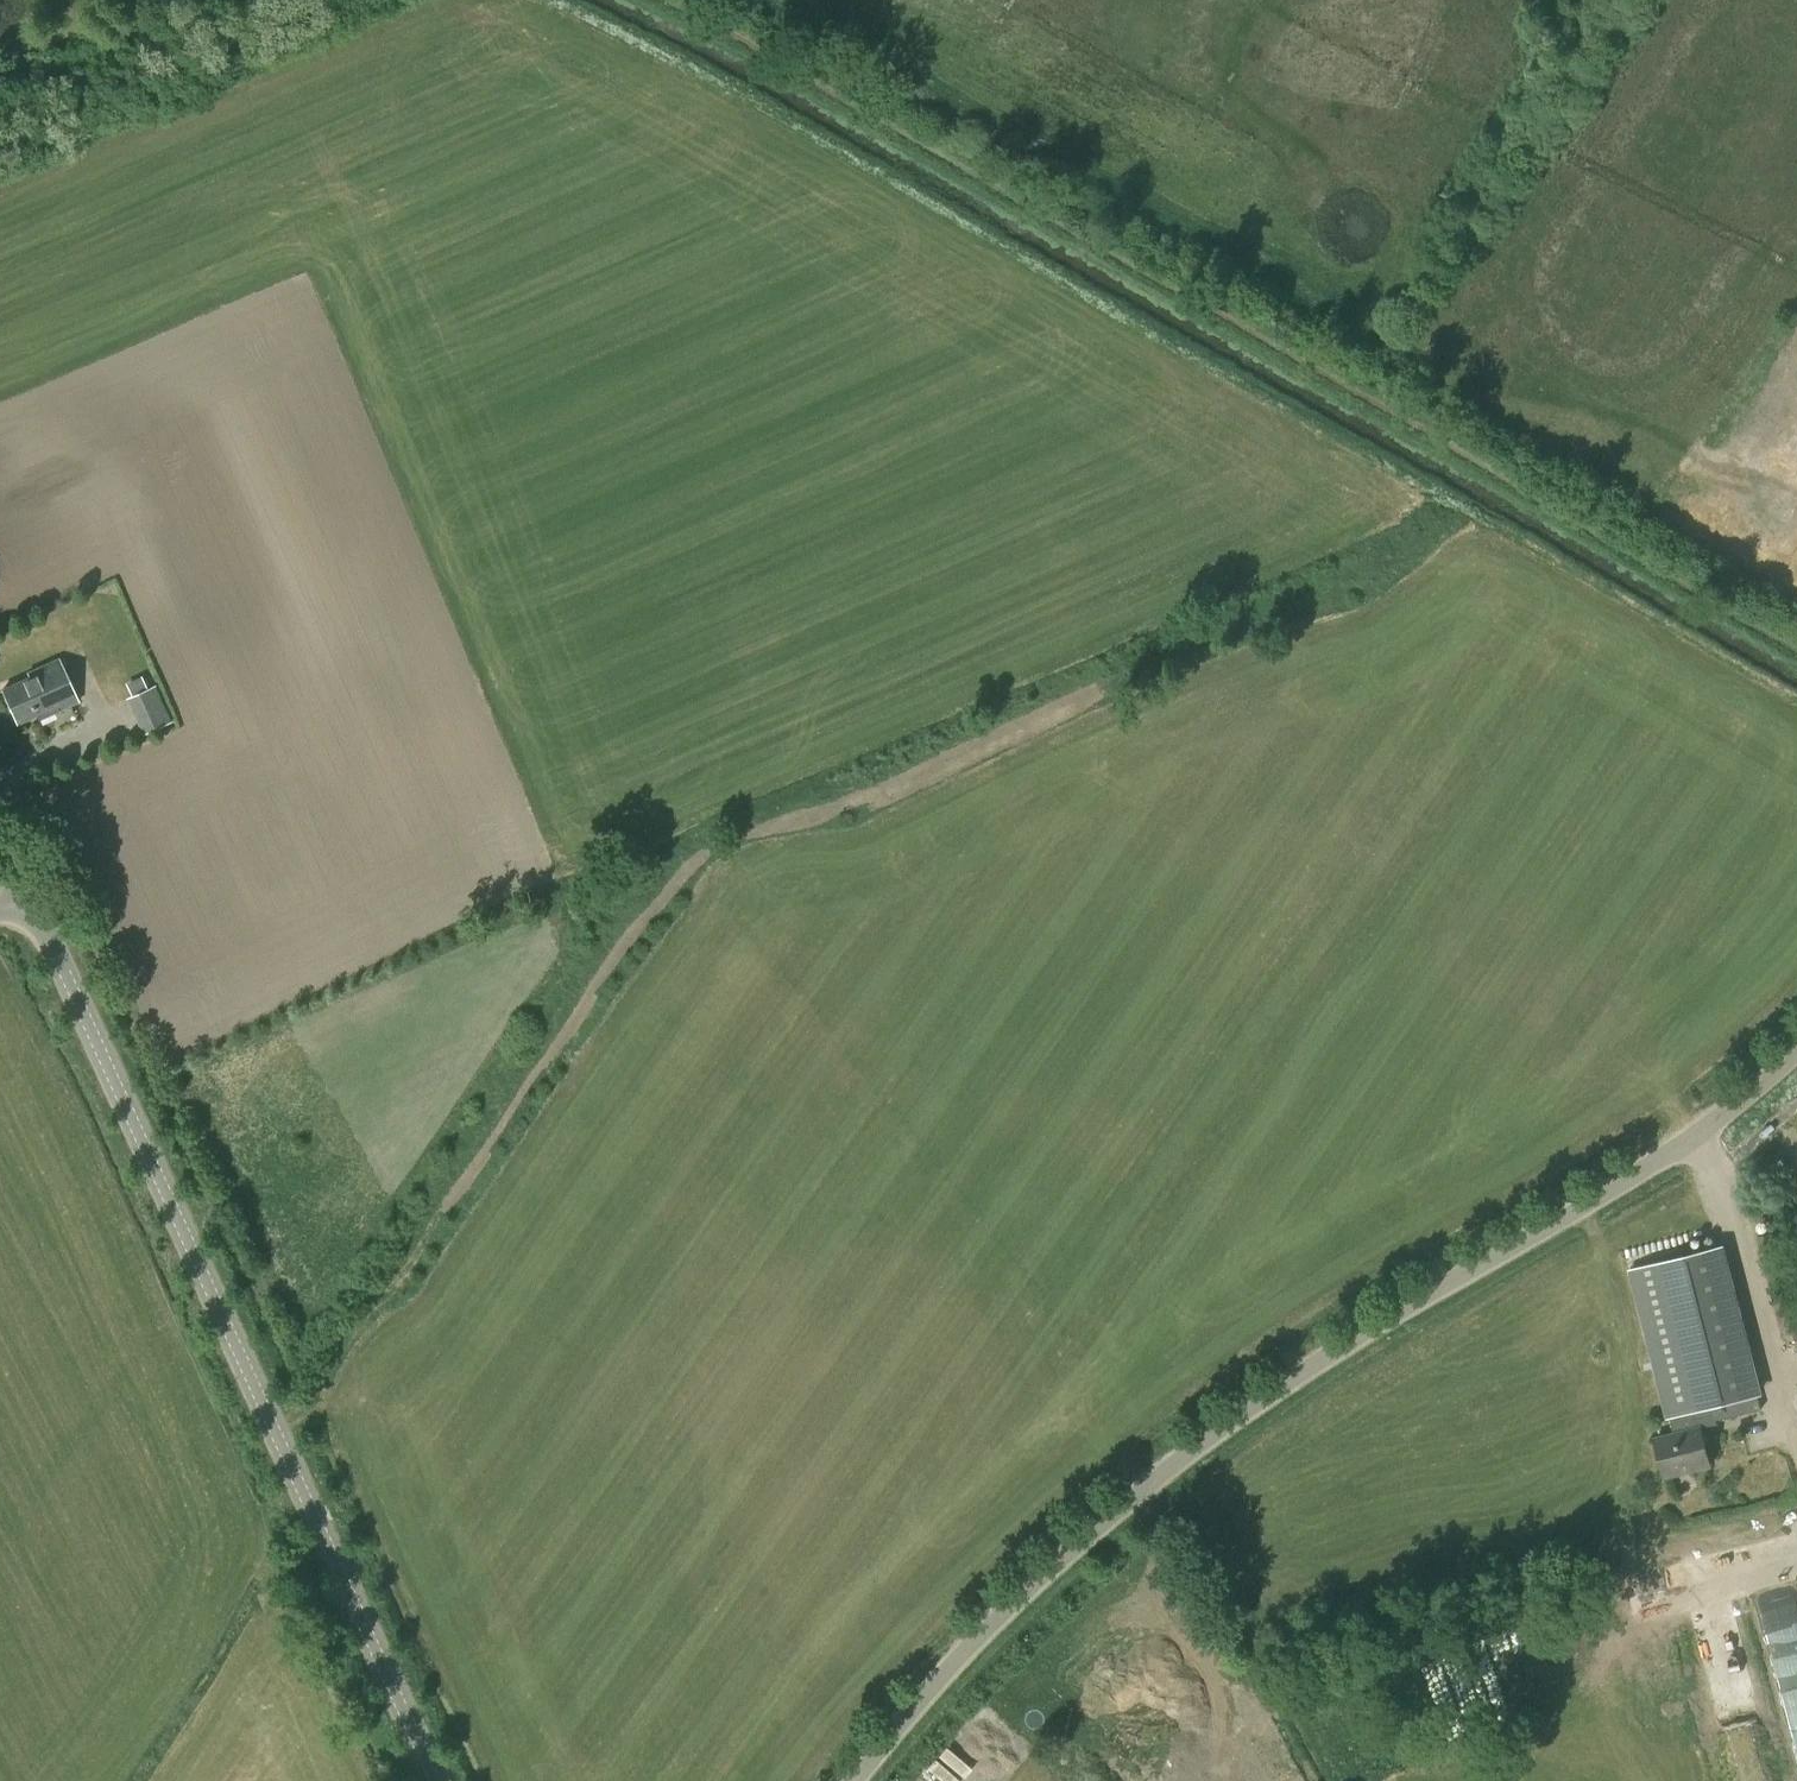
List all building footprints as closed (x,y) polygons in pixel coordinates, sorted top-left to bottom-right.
[(39,720),(78,702),(58,658),(27,672),(29,676),(2,688),(17,724),(37,715),(39,720)] [(142,735),(172,722),(156,684),(125,697),(142,735)] [(1715,1423),(1714,1419),(1761,1408),(1758,1395),(1761,1394),(1724,1245),(1628,1270),(1666,1419),(1672,1417),(1676,1434),(1656,1439),(1665,1475),(1710,1464),(1701,1427),(1715,1423)] [(1023,1666),(1012,1678),(1026,1691),(1037,1679),(1023,1666)] [(930,1780),(1005,1780),(1017,1768),(976,1731),(930,1780)]
